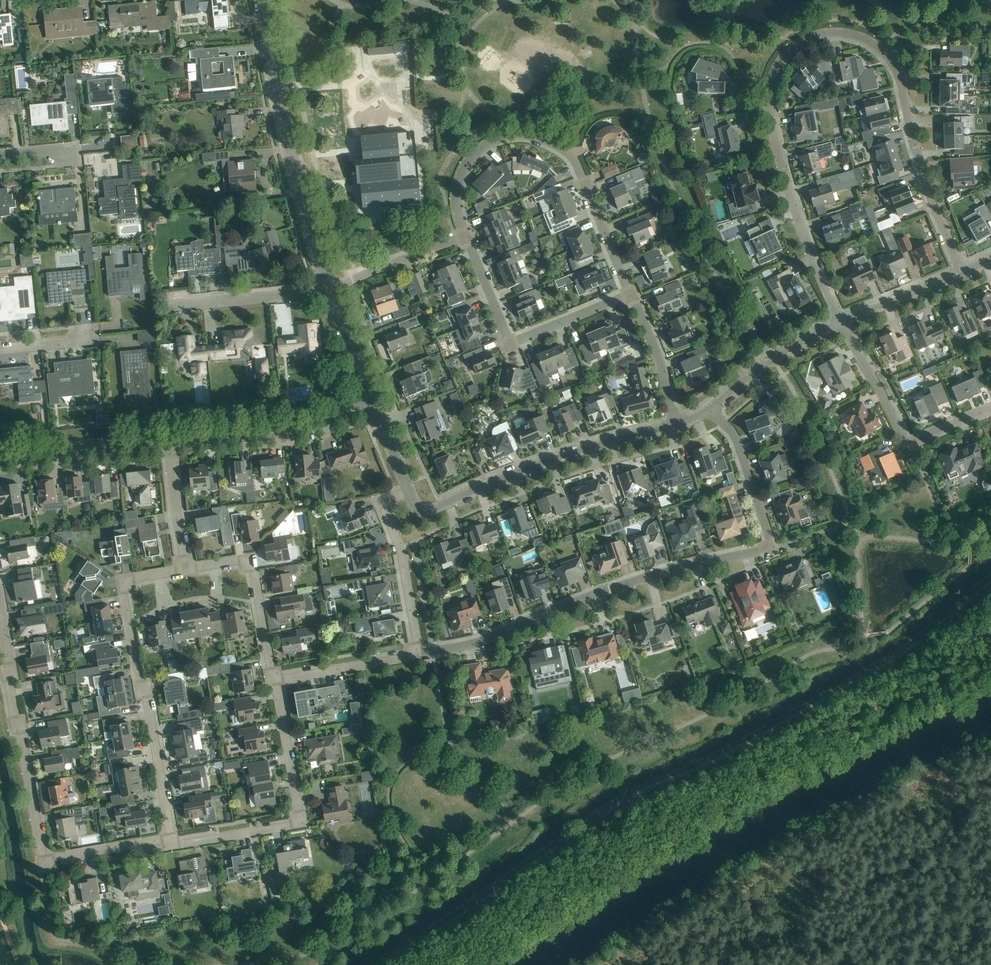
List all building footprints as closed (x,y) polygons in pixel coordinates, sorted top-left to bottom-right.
[(187,15),(201,14),(200,11),(212,9),(214,29),(230,27),(227,0),(185,0),(187,15)] [(169,16),(157,17),(156,1),(146,2),(146,1),(144,1),(144,5),(121,7),(121,5),(108,5),(109,22),(123,22),(123,26),(140,25),(140,18),(147,17),(147,31),(167,30),(167,31),(170,31),(169,16)] [(45,11),(45,21),(47,38),(97,33),(96,22),(83,23),(82,8),(70,9),(70,12),(64,13),(64,10),(45,11)] [(3,37),(4,45),(13,44),(10,15),(1,16),(2,17),(0,17),(0,37),(3,37)] [(970,57),(970,46),(955,45),(955,52),(940,52),(940,65),(961,66),(961,56),(970,57)] [(392,46),(368,49),(368,55),(393,53),(392,46)] [(197,50),(191,50),(192,58),(195,58),(196,64),(203,63),(204,79),(205,89),(226,87),(236,86),(233,58),(224,59),(223,57),(219,58),(219,55),(216,55),(216,49),(219,48),(209,49),(197,50)] [(845,61),(839,63),(841,74),(837,75),(839,83),(859,79),(862,92),(878,89),(874,69),(864,71),(861,58),(856,59),(855,56),(845,59),(845,61)] [(799,88),(807,95),(813,89),(813,90),(817,87),(817,86),(825,78),(824,77),(827,74),(832,73),(829,58),(821,59),(822,64),(818,68),(810,61),(805,67),(804,67),(800,70),(792,79),(800,87),(799,88)] [(699,59),(694,67),(691,72),(696,74),(696,82),(695,82),(697,84),(698,84),(697,93),(725,94),(725,83),(717,82),(718,80),(718,77),(721,69),(716,66),(710,63),(705,62),(699,61),(700,59),(699,59)] [(939,84),(939,90),(940,92),(940,93),(959,93),(959,88),(966,88),(972,81),(973,74),(966,74),(956,74),(955,81),(941,81),(941,83),(939,84)] [(65,102),(30,105),(31,116),(32,126),(53,124),(54,131),(69,130),(67,115),(79,113),(78,103),(76,85),(76,76),(67,77),(68,86),(69,98),(65,99),(65,102)] [(122,77),(88,81),(89,94),(90,104),(112,102),(113,114),(126,112),(125,101),(130,97),(129,87),(123,84),(122,77)] [(208,93),(196,94),(196,102),(209,100),(208,95),(208,93)] [(886,112),(886,111),(883,96),(868,99),(867,93),(850,96),(852,107),(858,105),(859,108),(861,109),(865,108),(867,117),(868,116),(886,112)] [(939,96),(939,102),(940,104),(940,106),(955,107),(955,114),(965,114),(972,114),(978,115),(978,107),(972,107),(965,100),(959,100),(959,93),(940,93),(940,95),(939,96)] [(9,136),(7,111),(18,110),(18,114),(19,114),(18,104),(18,98),(0,99),(0,136),(9,136)] [(811,103),(813,109),(837,105),(836,98),(811,103)] [(811,104),(795,107),(795,114),(795,122),(791,123),(792,127),(791,127),(796,141),(812,136),(811,133),(817,131),(813,110),(812,110),(811,104)] [(224,111),(218,112),(218,120),(222,119),(223,130),(222,130),(220,131),(219,133),(219,136),(220,138),(222,139),(224,139),(233,139),(235,139),(235,138),(242,138),(241,130),(244,130),(244,129),(243,129),(242,124),(243,124),(243,116),(235,116),(234,110),(224,111)] [(868,116),(870,124),(868,124),(867,126),(868,131),(861,132),(864,141),(866,140),(866,141),(881,136),(879,129),(891,126),(888,111),(886,111),(886,112),(868,116)] [(703,122),(716,119),(714,112),(702,115),(703,122)] [(944,136),(963,136),(963,127),(972,127),(972,117),(968,117),(958,117),(958,123),(944,123),(944,136)] [(716,119),(703,122),(705,130),(706,131),(708,138),(716,136),(718,136),(722,155),(731,152),(741,150),(738,136),(733,137),(730,126),(718,128),(716,119)] [(602,131),(600,128),(596,131),(593,136),(591,140),(591,145),(592,144),(597,144),(597,149),(599,153),(599,151),(609,147),(612,146),(615,144),(615,141),(616,141),(619,138),(620,138),(622,135),(621,135),(623,132),(627,136),(627,135),(624,132),(620,129),(615,127),(611,127),(606,128),(602,131)] [(360,160),(352,161),(355,185),(358,185),(360,209),(418,203),(412,144),(407,145),(406,132),(358,136),(360,160)] [(122,150),(132,149),(138,148),(137,135),(121,137),(122,150)] [(835,145),(846,144),(844,135),(835,138),(835,145)] [(884,135),(881,136),(866,141),(869,149),(870,148),(873,155),(875,154),(878,161),(898,155),(893,141),(886,143),(884,135)] [(963,136),(944,136),(945,149),(958,149),(958,155),(973,155),(973,144),(963,145),(963,136)] [(814,172),(821,170),(819,159),(831,156),(831,142),(813,147),(814,152),(799,157),(801,164),(803,164),(806,175),(814,172)] [(228,151),(218,152),(215,152),(216,161),(222,161),(225,192),(236,191),(238,191),(238,190),(256,189),(254,178),(253,178),(252,172),(254,172),(253,161),(230,163),(228,151)] [(506,163),(509,170),(513,170),(532,171),(532,170),(531,170),(532,169),(547,175),(550,169),(557,176),(557,175),(550,168),(551,166),(545,163),(537,155),(537,156),(535,159),(530,157),(529,156),(528,156),(520,153),(523,155),(522,157),(511,157),(510,158),(513,158),(513,160),(506,163)] [(898,155),(878,161),(880,168),(877,169),(879,176),(877,176),(880,184),(898,179),(895,171),(902,169),(898,155)] [(978,157),(950,159),(951,167),(951,179),(953,179),(954,189),(964,189),(964,186),(974,185),(972,166),(978,165),(978,157)] [(509,170),(506,163),(499,166),(499,167),(498,168),(495,165),(490,168),(485,172),(481,177),(480,177),(476,181),(478,183),(476,189),(483,195),(488,191),(506,183),(508,187),(512,188),(516,187),(513,180),(510,172),(509,170)] [(100,199),(101,209),(101,212),(121,210),(122,217),(136,215),(134,187),(130,187),(130,181),(141,180),(140,165),(124,166),(125,181),(114,182),(114,180),(105,181),(106,199),(100,199)] [(603,180),(613,176),(619,173),(616,166),(603,171),(602,168),(601,168),(605,178),(603,179),(603,180)] [(855,177),(854,170),(845,173),(846,179),(855,177)] [(619,185),(610,189),(613,196),(614,196),(616,202),(615,202),(618,209),(627,205),(631,204),(631,205),(633,204),(632,202),(626,189),(630,187),(628,182),(634,180),(630,171),(625,173),(616,177),(619,185)] [(727,183),(727,185),(727,187),(729,189),(731,190),(733,189),(737,205),(730,207),(732,217),(749,213),(747,205),(754,203),(754,201),(759,200),(756,190),(751,191),(746,174),(737,177),(730,179),(731,181),(729,182),(727,183)] [(832,192),(840,189),(836,175),(822,179),(824,187),(809,191),(814,207),(826,203),(827,205),(835,202),(832,192)] [(546,183),(534,194),(538,193),(553,187),(557,185),(553,176),(546,183)] [(893,204),(911,198),(906,186),(894,191),(891,184),(877,189),(880,196),(882,196),(886,207),(893,204)] [(40,199),(42,226),(78,222),(76,197),(75,187),(56,189),(56,190),(52,190),(39,191),(39,197),(38,197),(38,199),(40,199)] [(551,211),(574,202),(571,194),(569,195),(567,189),(556,194),(553,187),(538,193),(534,194),(533,195),(536,203),(545,199),(551,211)] [(11,216),(10,208),(17,208),(16,200),(13,201),(13,194),(9,195),(8,188),(0,189),(0,217),(11,216)] [(651,195),(654,202),(661,199),(658,192),(651,195)] [(969,196),(972,203),(979,199),(976,193),(969,196)] [(154,198),(152,204),(160,206),(162,201),(154,198)] [(911,198),(893,204),(896,212),(889,215),(893,224),(900,221),(898,216),(915,209),(911,198)] [(487,199),(476,204),(480,215),(492,210),(487,199)] [(574,202),(551,211),(556,224),(548,227),(551,235),(560,231),(569,227),(567,220),(577,216),(575,211),(577,210),(574,202)] [(836,223),(822,228),(827,242),(836,238),(843,235),(845,238),(848,237),(850,236),(851,235),(851,233),(851,232),(848,225),(852,223),(856,222),(854,215),(859,213),(860,217),(867,214),(863,202),(849,207),(850,211),(847,212),(847,211),(842,212),(833,216),(836,223)] [(976,221),(968,225),(977,242),(990,235),(990,234),(984,222),(990,218),(990,216),(984,204),(974,210),(977,216),(974,218),(976,221)] [(487,237),(506,229),(503,222),(510,219),(505,208),(487,216),(490,223),(482,226),(487,237)] [(629,236),(633,235),(636,243),(639,242),(640,243),(648,240),(648,238),(651,237),(647,229),(651,227),(649,221),(652,219),(650,213),(627,222),(630,228),(626,229),(629,236)] [(753,217),(746,220),(747,223),(748,226),(756,223),(753,217)] [(890,218),(876,223),(879,230),(893,225),(890,218)] [(750,230),(747,231),(751,240),(749,240),(758,260),(760,265),(776,258),(774,253),(782,250),(773,230),(774,229),(770,220),(769,219),(759,224),(760,225),(750,230)] [(215,226),(216,233),(223,233),(222,225),(215,226)] [(572,250),(591,242),(588,234),(585,235),(584,231),(578,233),(576,228),(559,235),(564,246),(570,243),(572,250)] [(884,238),(892,234),(890,228),(881,232),(884,238)] [(510,237),(506,229),(487,237),(491,248),(499,245),(502,253),(520,245),(516,234),(510,237)] [(246,245),(225,248),(226,266),(228,266),(228,265),(227,266),(226,262),(237,261),(238,272),(248,271),(248,270),(255,268),(255,270),(266,267),(266,269),(275,266),(272,255),(277,253),(275,249),(276,248),(272,232),(257,236),(261,248),(247,253),(246,245)] [(92,246),(91,233),(73,235),(74,248),(92,246)] [(217,245),(224,244),(223,234),(216,235),(217,245)] [(906,237),(899,240),(904,252),(912,249),(906,237)] [(184,252),(176,253),(177,261),(177,271),(188,270),(189,276),(216,274),(220,274),(219,262),(221,262),(220,252),(220,248),(203,250),(202,243),(201,242),(200,242),(199,242),(198,242),(197,242),(196,242),(195,242),(194,243),(193,243),(192,244),(192,245),(184,246),(184,252)] [(591,242),(572,250),(575,257),(569,259),(574,270),(588,264),(586,259),(594,256),(592,251),(594,250),(591,242)] [(911,252),(913,257),(917,266),(922,264),(923,267),(937,261),(930,244),(920,248),(916,250),(911,252)] [(14,246),(6,246),(7,254),(15,253),(14,246)] [(503,276),(520,269),(517,262),(522,260),(520,255),(526,253),(524,246),(501,255),(501,256),(509,253),(512,258),(498,264),(503,276)] [(101,247),(93,248),(94,259),(102,258),(101,247)] [(648,266),(643,268),(642,267),(651,284),(669,276),(659,258),(661,257),(658,250),(644,256),(648,266)] [(906,267),(902,258),(899,250),(886,256),(889,261),(881,265),(878,271),(885,274),(888,281),(902,275),(900,270),(906,267)] [(26,263),(34,263),(33,252),(25,253),(26,263)] [(133,292),(132,285),(144,284),(141,253),(128,254),(130,271),(115,273),(114,256),(105,257),(108,286),(109,296),(121,295),(120,293),(133,292)] [(857,267),(867,263),(864,256),(852,261),(856,268),(857,267)] [(437,287),(462,277),(460,272),(458,271),(455,265),(449,267),(446,262),(440,265),(442,270),(438,272),(441,278),(434,281),(437,287)] [(865,283),(875,279),(867,263),(857,267),(859,273),(843,280),(846,288),(849,287),(852,295),(866,289),(864,283),(865,282),(865,283)] [(586,268),(555,281),(558,288),(575,281),(577,286),(576,286),(579,295),(587,292),(587,290),(605,283),(600,270),(588,274),(586,269),(588,268),(586,268)] [(48,272),(47,273),(49,300),(50,300),(49,297),(60,296),(61,302),(70,302),(70,300),(74,300),(74,306),(86,305),(84,283),(86,283),(86,284),(87,284),(85,269),(84,269),(84,270),(48,273),(48,272)] [(520,269),(503,276),(508,289),(519,284),(522,291),(516,294),(517,294),(538,285),(535,277),(530,279),(528,274),(523,276),(520,269)] [(769,269),(762,273),(764,277),(771,274),(769,269)] [(771,278),(767,281),(773,292),(778,290),(784,301),(788,309),(793,306),(800,302),(802,305),(810,300),(804,289),(802,290),(795,276),(793,277),(788,269),(780,273),(771,278)] [(418,295),(427,291),(419,273),(411,276),(418,295)] [(465,282),(462,277),(437,287),(439,293),(446,291),(449,297),(447,301),(449,306),(462,301),(459,293),(465,291),(463,284),(465,282)] [(656,297),(659,306),(658,306),(660,313),(666,310),(667,312),(682,306),(678,296),(684,294),(678,281),(664,287),(666,293),(656,297)] [(371,291),(374,300),(370,302),(375,315),(379,313),(380,316),(392,312),(395,320),(410,314),(407,306),(403,308),(400,299),(395,300),(390,284),(379,288),(378,287),(376,288),(377,289),(371,291)] [(1,297),(2,310),(0,310),(0,321),(27,318),(24,286),(0,288),(0,298),(1,297)] [(521,303),(515,305),(517,308),(514,313),(519,315),(521,318),(539,311),(535,301),(539,299),(541,296),(538,288),(519,296),(519,297),(520,296),(522,301),(521,303)] [(987,293),(973,300),(976,307),(975,307),(980,319),(990,315),(990,302),(987,293)] [(462,328),(478,321),(472,307),(467,309),(464,303),(447,310),(450,317),(452,316),(454,322),(459,320),(462,328)] [(413,306),(416,314),(423,311),(421,304),(413,306)] [(959,305),(945,311),(953,328),(960,325),(965,336),(978,330),(972,316),(965,319),(959,305)] [(670,321),(674,332),(669,334),(675,349),(693,342),(687,327),(689,326),(685,315),(670,321)] [(416,316),(405,320),(409,329),(419,325),(416,316)] [(390,350),(399,346),(411,342),(406,330),(409,329),(405,320),(398,323),(401,331),(385,337),(390,350)] [(483,335),(478,321),(462,328),(455,330),(464,352),(481,346),(478,337),(483,335)] [(919,350),(945,339),(942,332),(938,323),(930,326),(930,327),(926,329),(922,321),(909,327),(919,350)] [(286,339),(277,340),(279,353),(291,351),(291,348),(301,347),(302,355),(312,354),(312,356),(315,355),(315,354),(318,354),(315,324),(299,325),(300,338),(286,340),(286,339)] [(612,326),(600,331),(607,348),(606,348),(607,350),(612,361),(620,358),(623,348),(631,345),(625,330),(616,334),(612,326)] [(252,356),(255,382),(266,381),(265,371),(263,356),(262,345),(252,337),(251,329),(223,332),(225,345),(206,347),(207,360),(226,358),(226,349),(244,348),(246,350),(252,356)] [(600,331),(600,330),(587,335),(590,343),(581,347),(587,363),(601,357),(599,351),(606,348),(607,348),(600,331)] [(138,333),(139,342),(156,341),(155,331),(138,333)] [(894,353),(896,357),(898,362),(913,356),(913,357),(914,357),(905,336),(897,340),(893,332),(880,338),(887,356),(894,353)] [(193,336),(178,337),(178,343),(175,344),(176,350),(179,349),(180,360),(189,359),(189,361),(191,361),(193,375),(206,374),(204,360),(207,360),(206,347),(194,348),(193,336)] [(980,338),(974,342),(976,347),(983,344),(980,338)] [(549,350),(557,369),(564,366),(565,370),(567,369),(570,375),(581,371),(572,349),(564,352),(562,345),(549,350)] [(477,373),(487,369),(496,365),(490,351),(479,356),(477,350),(482,348),(482,347),(473,351),(463,355),(467,365),(473,363),(477,373)] [(704,347),(686,354),(689,359),(681,363),(686,377),(690,375),(694,383),(710,377),(705,366),(711,363),(702,367),(697,357),(706,353),(704,347)] [(124,352),(129,401),(129,402),(150,400),(145,350),(124,352)] [(557,369),(549,350),(537,355),(542,368),(534,372),(540,387),(551,383),(548,377),(552,376),(550,372),(557,369)] [(837,393),(843,390),(852,385),(850,382),(855,380),(848,366),(847,367),(846,366),(842,365),(841,365),(837,357),(819,367),(823,374),(827,373),(837,393)] [(400,381),(406,397),(409,396),(411,398),(418,394),(417,393),(428,389),(426,384),(430,382),(431,382),(432,380),(432,379),(432,377),(429,371),(426,372),(424,366),(429,364),(426,358),(406,365),(410,375),(409,378),(400,381)] [(56,374),(48,375),(50,389),(55,388),(58,388),(59,396),(95,393),(91,361),(79,363),(79,365),(78,365),(74,366),(73,362),(56,363),(55,363),(56,374)] [(42,392),(46,392),(44,380),(33,381),(31,365),(1,368),(1,370),(0,370),(0,384),(7,383),(6,379),(18,378),(20,403),(30,402),(33,402),(43,401),(42,392)] [(925,377),(938,371),(935,365),(923,371),(925,377)] [(530,388),(536,385),(535,382),(531,372),(525,375),(521,374),(522,371),(515,369),(508,367),(506,377),(503,386),(518,390),(518,389),(522,390),(529,387),(530,388)] [(644,367),(631,370),(637,394),(630,396),(631,397),(622,399),(626,416),(639,412),(638,410),(654,406),(644,367)] [(952,387),(954,393),(958,403),(966,399),(966,394),(970,392),(973,396),(981,393),(980,388),(986,386),(982,377),(979,370),(979,371),(973,373),(975,377),(968,381),(965,380),(963,381),(961,382),(959,384),(952,387)] [(209,382),(194,383),(195,402),(209,401),(209,382)] [(948,401),(944,392),(940,383),(929,388),(930,391),(922,394),(923,397),(912,402),(920,420),(939,412),(937,406),(948,401)] [(590,420),(595,418),(597,423),(612,418),(606,404),(613,401),(609,392),(596,398),(597,402),(590,405),(590,406),(585,408),(590,420)] [(457,393),(450,396),(453,402),(460,399),(457,393)] [(783,409),(780,405),(774,397),(759,410),(761,416),(745,421),(749,432),(752,431),(756,443),(764,440),(764,438),(772,435),(769,426),(770,425),(768,419),(774,414),(776,416),(783,409)] [(831,401),(821,399),(821,403),(824,409),(830,406),(831,401)] [(423,420),(417,422),(421,435),(423,434),(426,442),(435,438),(442,436),(441,432),(442,431),(450,428),(445,416),(442,417),(438,409),(435,401),(428,404),(419,407),(423,420)] [(853,407),(846,410),(847,411),(842,414),(848,425),(853,423),(860,438),(866,435),(875,430),(874,429),(880,426),(873,412),(867,415),(865,410),(866,410),(862,402),(853,407)] [(553,412),(560,431),(562,434),(575,429),(572,423),(577,421),(584,419),(580,410),(578,410),(574,403),(553,412)] [(831,408),(825,412),(828,418),(832,416),(834,412),(831,408)] [(504,414),(506,418),(509,419),(512,418),(513,415),(512,411),(509,410),(506,411),(504,414)] [(529,424),(516,429),(523,445),(535,440),(537,443),(545,439),(543,434),(550,431),(543,416),(528,422),(529,424)] [(487,440),(490,450),(494,459),(505,455),(506,452),(510,450),(511,452),(513,451),(512,449),(517,447),(518,449),(507,422),(498,425),(493,437),(493,438),(487,440)] [(351,463),(367,458),(364,449),(362,450),(358,438),(344,443),(346,449),(343,450),(342,449),(327,455),(331,464),(332,468),(350,462),(351,463)] [(949,479),(951,480),(958,477),(959,475),(958,473),(967,469),(969,472),(986,465),(976,443),(963,449),(964,451),(957,453),(955,449),(939,455),(943,463),(941,463),(948,478),(949,477),(949,479)] [(479,465),(487,462),(481,447),(473,450),(479,465)] [(708,476),(716,474),(727,470),(723,456),(715,458),(714,455),(710,457),(707,447),(699,450),(699,451),(693,453),(696,461),(694,462),(696,468),(698,467),(700,473),(706,471),(708,476)] [(878,450),(868,454),(861,458),(861,456),(860,456),(866,471),(873,468),(876,475),(875,475),(876,477),(879,482),(887,478),(888,479),(892,477),(901,473),(892,453),(881,458),(878,450)] [(777,455),(773,457),(763,460),(766,470),(764,471),(768,484),(785,478),(782,468),(789,465),(785,453),(778,456),(777,455)] [(321,478),(321,470),(320,460),(313,461),(312,455),(295,457),(296,466),(297,478),(313,476),(314,479),(321,478)] [(449,455),(434,461),(437,469),(439,468),(443,481),(457,475),(449,455)] [(285,472),(284,468),(283,458),(276,458),(276,460),(261,462),(262,478),(278,476),(278,473),(285,472)] [(685,487),(685,485),(692,483),(693,484),(690,475),(689,475),(685,462),(678,464),(677,466),(673,464),(674,462),(673,458),(663,462),(663,465),(656,467),(660,482),(668,479),(671,487),(683,483),(685,487)] [(237,488),(246,491),(246,494),(254,493),(253,474),(246,474),(244,461),(236,462),(236,460),(227,461),(227,465),(228,475),(229,487),(237,486),(237,488)] [(218,490),(217,481),(216,471),(208,472),(208,465),(199,466),(199,469),(190,470),(192,490),(209,488),(209,491),(218,490)] [(653,489),(651,484),(648,474),(643,476),(640,468),(617,475),(623,493),(629,491),(629,490),(633,492),(638,491),(640,487),(647,491),(653,489)] [(140,504),(142,504),(152,503),(150,485),(151,485),(150,470),(126,473),(127,487),(131,486),(132,489),(134,492),(136,493),(139,494),(140,504)] [(733,472),(727,474),(731,486),(737,484),(733,472)] [(106,500),(121,498),(119,485),(113,486),(113,480),(110,481),(109,474),(95,476),(96,486),(97,494),(105,493),(106,500)] [(91,502),(91,495),(90,485),(82,485),(81,477),(67,478),(68,488),(69,497),(78,497),(78,503),(91,502)] [(334,478),(324,479),(326,499),(327,499),(335,498),(336,498),(334,478)] [(981,492),(990,487),(990,479),(987,478),(984,479),(982,483),(984,487),(979,489),(981,492)] [(64,508),(63,501),(62,491),(55,492),(54,480),(37,481),(38,491),(39,503),(56,502),(56,509),(64,508)] [(615,502),(612,494),(609,484),(599,487),(597,480),(586,483),(587,487),(573,491),(579,507),(604,499),(606,505),(615,502)] [(6,517),(23,514),(24,516),(32,515),(29,494),(21,495),(19,484),(1,487),(2,489),(0,489),(0,503),(0,504),(4,503),(6,517)] [(733,485),(723,489),(720,490),(722,497),(726,496),(734,519),(725,522),(724,519),(715,522),(721,540),(740,533),(738,529),(747,526),(733,485)] [(781,501),(775,503),(777,510),(778,510),(783,526),(790,523),(792,524),(796,522),(797,521),(809,517),(805,506),(803,507),(799,496),(794,497),(791,489),(779,494),(781,501)] [(695,493),(691,500),(701,497),(699,491),(695,493)] [(571,511),(569,505),(566,496),(560,498),(558,493),(551,495),(549,493),(547,493),(545,493),(544,495),(544,498),(537,500),(538,502),(542,516),(555,511),(557,516),(571,511)] [(347,532),(361,527),(370,523),(364,508),(356,511),(352,502),(343,506),(340,507),(344,516),(341,517),(347,532)] [(206,517),(196,519),(198,533),(201,532),(202,534),(206,533),(206,532),(221,529),(224,546),(234,545),(230,521),(228,506),(222,507),(212,508),(213,516),(206,517)] [(539,535),(537,529),(534,520),(527,522),(522,507),(514,509),(514,510),(507,512),(514,532),(520,530),(522,534),(529,538),(531,537),(532,538),(539,535)] [(675,520),(665,523),(667,528),(671,541),(674,550),(687,546),(685,541),(695,537),(693,531),(705,528),(702,518),(698,508),(687,512),(689,520),(677,524),(675,520)] [(282,523),(292,513),(288,509),(278,519),(282,523)] [(273,533),(274,536),(275,544),(268,545),(270,552),(267,552),(268,562),(276,560),(276,562),(295,558),(297,553),(297,548),(293,544),(291,533),(293,529),(291,521),(295,518),(294,511),(273,533)] [(231,515),(232,521),(234,530),(241,529),(243,543),(259,540),(257,530),(257,529),(259,529),(258,520),(248,522),(247,519),(242,520),(241,513),(231,515)] [(605,516),(607,522),(614,520),(612,514),(605,516)] [(621,519),(623,527),(630,524),(628,517),(621,519)] [(138,518),(125,521),(126,528),(127,532),(138,530),(140,541),(140,542),(143,542),(145,551),(148,550),(150,557),(160,555),(160,553),(161,553),(158,539),(156,522),(146,524),(140,526),(138,518)] [(620,519),(612,521),(606,523),(610,536),(624,531),(620,519)] [(663,545),(661,538),(664,537),(658,520),(653,521),(653,522),(650,523),(648,526),(646,529),(646,532),(646,535),(633,540),(632,536),(626,538),(630,549),(636,547),(640,560),(655,555),(653,549),(663,545)] [(499,536),(498,533),(495,524),(484,527),(483,524),(475,527),(476,528),(471,530),(471,528),(465,530),(465,531),(469,530),(475,547),(489,542),(489,540),(499,536)] [(108,548),(101,550),(102,555),(103,556),(105,557),(109,555),(111,564),(122,563),(121,557),(131,555),(129,543),(127,532),(126,528),(114,530),(116,540),(107,542),(108,548)] [(45,535),(42,540),(49,544),(52,539),(45,535)] [(35,536),(30,537),(20,539),(21,545),(8,547),(10,561),(29,558),(27,547),(36,545),(35,536)] [(544,544),(542,538),(538,540),(538,537),(535,538),(532,543),(533,548),(544,544)] [(346,553),(352,552),(354,562),(355,572),(362,571),(361,568),(370,566),(380,564),(378,556),(381,556),(379,547),(364,550),(362,538),(344,541),(346,553)] [(463,553),(462,550),(458,541),(448,544),(447,542),(434,546),(440,565),(453,560),(452,556),(463,553)] [(609,551),(593,556),(596,566),(599,565),(602,572),(619,567),(619,566),(627,563),(620,541),(607,545),(609,551)] [(204,550),(197,552),(198,559),(206,558),(204,550)] [(554,570),(557,578),(560,587),(577,582),(574,576),(585,572),(580,557),(561,564),(562,567),(554,570)] [(811,581),(805,569),(801,559),(792,563),(792,564),(787,567),(786,566),(776,570),(786,594),(796,590),(795,588),(811,581)] [(83,576),(80,579),(77,577),(74,582),(81,586),(81,585),(86,588),(94,594),(103,581),(98,578),(96,578),(96,574),(98,574),(101,570),(93,564),(88,561),(85,564),(81,565),(82,570),(79,573),(83,576)] [(296,564),(279,567),(281,575),(271,577),(274,593),(294,589),(291,574),(298,573),(296,564)] [(491,569),(493,577),(503,574),(500,566),(491,569)] [(31,567),(27,568),(18,570),(20,582),(20,586),(14,587),(17,602),(27,601),(38,599),(34,580),(31,567)] [(542,595),(541,593),(540,589),(550,586),(546,572),(535,576),(535,575),(520,580),(521,583),(519,583),(522,591),(524,591),(527,600),(542,595)] [(370,577),(353,580),(354,590),(363,588),(367,611),(375,610),(378,609),(378,606),(381,606),(391,604),(390,596),(389,596),(388,593),(388,592),(389,592),(388,583),(381,584),(380,576),(370,577)] [(471,577),(464,579),(469,592),(471,591),(472,596),(477,594),(471,577)] [(512,593),(509,583),(507,577),(492,583),(494,591),(487,593),(490,603),(493,612),(501,610),(509,608),(504,595),(512,593)] [(815,581),(818,589),(823,587),(820,579),(815,581)] [(737,590),(731,593),(735,602),(742,618),(740,619),(742,626),(751,622),(749,617),(763,611),(763,609),(769,607),(764,593),(762,591),(759,581),(752,584),(752,583),(737,589),(737,590)] [(285,605),(276,607),(278,620),(288,619),(295,617),(294,610),(304,609),(305,611),(309,611),(313,610),(310,596),(308,597),(308,593),(303,594),(298,595),(294,595),(287,596),(284,597),(284,598),(285,605)] [(322,594),(316,596),(320,604),(325,601),(322,594)] [(95,622),(112,619),(109,605),(107,605),(107,604),(103,605),(102,598),(84,601),(86,612),(90,611),(91,615),(93,614),(95,622)] [(458,608),(448,611),(454,630),(471,625),(468,618),(480,614),(474,598),(466,601),(467,603),(458,606),(458,608)] [(717,614),(715,607),(711,598),(697,603),(692,605),(683,609),(689,623),(695,621),(695,622),(704,619),(707,626),(719,621),(717,614)] [(22,620),(20,620),(23,633),(46,629),(45,624),(46,624),(46,622),(44,622),(44,617),(46,616),(45,614),(63,610),(63,611),(64,611),(62,603),(21,610),(22,616),(21,617),(22,620)] [(208,608),(194,611),(199,636),(222,632),(222,629),(219,614),(209,616),(208,608)] [(172,620),(175,637),(182,636),(183,639),(199,636),(194,611),(181,613),(182,621),(173,622),(172,620)] [(226,639),(228,638),(238,637),(237,633),(246,631),(244,620),(245,620),(244,618),(242,611),(228,614),(229,624),(224,625),(224,629),(226,639)] [(379,615),(363,618),(356,619),(357,625),(355,625),(356,634),(366,633),(365,629),(368,631),(374,630),(375,638),(382,637),(385,637),(385,636),(396,634),(394,619),(380,621),(379,615)] [(112,619),(95,622),(96,630),(93,630),(94,634),(90,634),(90,637),(82,638),(84,646),(91,645),(108,642),(109,642),(108,635),(112,634),(114,633),(112,619)] [(671,640),(669,633),(666,623),(653,627),(651,620),(635,625),(637,632),(635,633),(638,644),(642,643),(643,648),(671,640)] [(159,625),(147,627),(150,647),(160,645),(163,644),(164,650),(173,648),(174,648),(174,649),(174,644),(171,626),(166,627),(165,621),(158,622),(159,625)] [(721,626),(724,635),(733,632),(730,623),(721,626)] [(313,639),(312,634),(315,634),(313,627),(297,630),(298,636),(282,639),(284,654),(292,652),(294,654),(296,652),(302,651),(301,643),(306,642),(305,640),(313,639)] [(619,656),(616,645),(613,636),(599,640),(599,641),(593,643),(592,638),(578,642),(581,654),(583,653),(586,665),(619,656)] [(741,642),(743,649),(750,647),(748,639),(741,642)] [(30,674),(40,672),(49,671),(47,662),(51,662),(48,643),(44,644),(43,641),(40,642),(35,643),(31,643),(33,655),(34,658),(27,659),(30,674)] [(109,650),(108,642),(91,645),(94,660),(99,660),(100,668),(120,665),(119,663),(118,657),(117,649),(109,650)] [(180,643),(174,644),(174,649),(175,654),(182,653),(180,643)] [(531,665),(529,665),(530,672),(531,672),(532,672),(534,679),(535,684),(553,680),(557,679),(558,682),(572,679),(569,665),(565,650),(552,653),(551,648),(546,649),(532,653),(533,658),(529,658),(531,665)] [(227,657),(228,664),(235,662),(236,662),(236,661),(236,660),(235,659),(235,658),(234,657),(233,656),(232,656),(231,656),(230,656),(229,656),(228,656),(227,657)] [(219,662),(219,663),(219,664),(220,665),(228,664),(227,657),(226,657),(225,657),(224,657),(223,657),(222,657),(222,658),(221,658),(220,659),(220,660),(219,660),(219,661),(219,662)] [(235,693),(244,691),(254,690),(252,678),(254,678),(252,669),(236,672),(235,662),(228,664),(220,665),(222,675),(232,673),(235,693)] [(511,677),(509,677),(508,669),(482,674),(480,664),(467,666),(469,676),(466,676),(468,684),(466,684),(465,686),(465,688),(467,689),(468,689),(470,696),(487,693),(487,694),(488,694),(488,696),(494,695),(494,693),(494,692),(498,691),(500,702),(510,700),(509,690),(511,689),(510,682),(511,681),(511,679),(511,677)] [(86,669),(76,671),(77,678),(84,676),(87,676),(86,669)] [(200,677),(208,678),(207,670),(203,670),(200,677)] [(65,675),(67,686),(77,684),(75,674),(65,675)] [(107,695),(124,692),(122,678),(110,680),(109,674),(93,677),(95,689),(106,687),(107,695)] [(164,684),(164,685),(165,684),(165,687),(164,687),(167,705),(177,704),(179,715),(179,714),(178,714),(179,721),(205,716),(204,711),(203,711),(203,709),(189,711),(188,704),(189,703),(185,681),(184,681),(184,680),(183,680),(182,680),(181,679),(180,679),(179,679),(178,679),(177,679),(176,679),(175,679),(174,679),(173,679),(172,679),(172,680),(171,680),(170,680),(169,680),(169,681),(168,681),(167,681),(167,682),(166,682),(166,683),(165,683),(164,684)] [(40,695),(34,697),(36,711),(46,710),(56,708),(65,706),(62,691),(53,693),(52,693),(50,681),(47,682),(37,684),(39,692),(40,691),(40,695)] [(334,686),(297,692),(301,717),(311,715),(325,713),(325,711),(336,707),(337,706),(338,706),(338,705),(339,705),(339,704),(339,703),(339,702),(339,701),(339,697),(341,696),(347,695),(347,693),(347,690),(348,689),(347,689),(340,690),(339,685),(334,686)] [(640,689),(634,690),(636,699),(642,697),(640,689)] [(124,692),(107,695),(109,703),(98,705),(100,717),(116,714),(115,708),(127,706),(124,692)] [(241,722),(251,721),(261,719),(258,702),(252,703),(251,696),(241,698),(234,699),(236,715),(239,714),(241,722)] [(359,701),(352,703),(353,710),(360,708),(359,701)] [(544,712),(532,714),(534,724),(546,722),(544,712)] [(43,747),(53,745),(61,744),(60,737),(70,735),(67,718),(50,721),(52,729),(40,731),(43,751),(44,751),(43,747)] [(114,738),(132,735),(130,723),(117,725),(116,718),(106,719),(102,720),(104,733),(112,731),(114,738)] [(201,719),(194,720),(184,722),(186,730),(172,733),(177,759),(190,757),(191,763),(201,762),(208,760),(207,752),(200,753),(200,749),(195,750),(193,735),(197,734),(197,731),(203,730),(201,719)] [(316,727),(313,721),(308,724),(311,730),(316,727)] [(263,732),(257,733),(256,726),(246,728),(238,729),(241,743),(246,742),(247,752),(266,748),(263,732)] [(132,735),(114,738),(115,746),(107,747),(109,760),(113,759),(123,757),(122,750),(134,748),(132,735)] [(315,740),(305,741),(307,748),(308,748),(309,752),(307,752),(309,761),(320,759),(321,761),(326,760),(326,761),(328,761),(328,760),(332,759),(333,759),(333,757),(339,755),(336,736),(315,740)] [(79,747),(65,749),(55,751),(57,757),(45,759),(47,772),(57,770),(64,769),(63,763),(74,761),(73,755),(80,754),(79,747)] [(140,780),(137,766),(129,768),(128,760),(105,764),(107,774),(113,777),(114,784),(140,780)] [(271,782),(267,760),(244,764),(245,775),(250,774),(252,785),(271,782)] [(189,774),(180,776),(182,791),(192,790),(202,788),(202,790),(208,789),(209,789),(207,776),(205,765),(190,768),(191,774),(189,774)] [(365,780),(375,780),(374,771),(364,771),(365,780)] [(53,806),(70,803),(77,801),(76,794),(68,795),(66,784),(70,784),(68,777),(54,779),(55,786),(50,787),(53,806)] [(129,802),(128,795),(142,793),(140,780),(114,784),(109,785),(112,806),(129,802)] [(252,785),(248,786),(250,796),(255,795),(257,807),(276,803),(272,782),(271,782),(252,785)] [(325,820),(335,819),(340,818),(341,823),(350,821),(346,801),(343,786),(328,788),(331,804),(323,805),(325,820)] [(226,790),(215,792),(216,799),(227,797),(226,790)] [(205,808),(209,807),(212,807),(210,793),(199,794),(197,795),(189,796),(191,803),(185,804),(187,819),(207,816),(205,808)] [(129,806),(114,808),(115,814),(117,823),(126,822),(127,828),(139,826),(139,827),(146,826),(146,825),(147,824),(145,810),(130,813),(129,806)] [(78,838),(76,828),(74,817),(83,816),(82,807),(68,810),(69,818),(56,820),(58,832),(59,841),(66,840),(70,839),(70,837),(77,836),(77,838),(78,838)] [(292,860),(310,858),(308,848),(306,848),(305,839),(290,841),(291,845),(284,846),(285,852),(276,853),(278,863),(280,873),(293,871),(292,860)] [(258,874),(257,870),(255,860),(253,861),(251,848),(241,850),(242,855),(232,857),(232,859),(225,861),(226,869),(227,868),(229,881),(239,879),(238,873),(245,872),(246,876),(258,874)] [(363,855),(362,858),(362,861),(365,863),(368,862),(370,860),(369,857),(367,855),(363,855)] [(208,881),(206,867),(195,869),(193,859),(179,861),(181,874),(178,874),(180,890),(196,887),(195,884),(208,881)] [(135,900),(160,895),(159,891),(165,890),(163,879),(157,880),(156,873),(146,874),(146,878),(142,879),(140,872),(129,874),(128,870),(115,872),(117,882),(117,884),(122,884),(123,892),(133,890),(135,900)] [(208,875),(210,884),(218,882),(216,874),(208,875)] [(67,881),(70,900),(71,905),(101,900),(97,877),(83,879),(83,880),(87,880),(87,882),(81,883),(80,881),(78,880),(75,879),(67,881)] [(280,878),(272,880),(273,888),(282,886),(280,878)] [(111,900),(111,892),(102,891),(102,900),(111,900)] [(170,897),(165,898),(166,905),(169,905),(170,913),(173,912),(170,897)]
